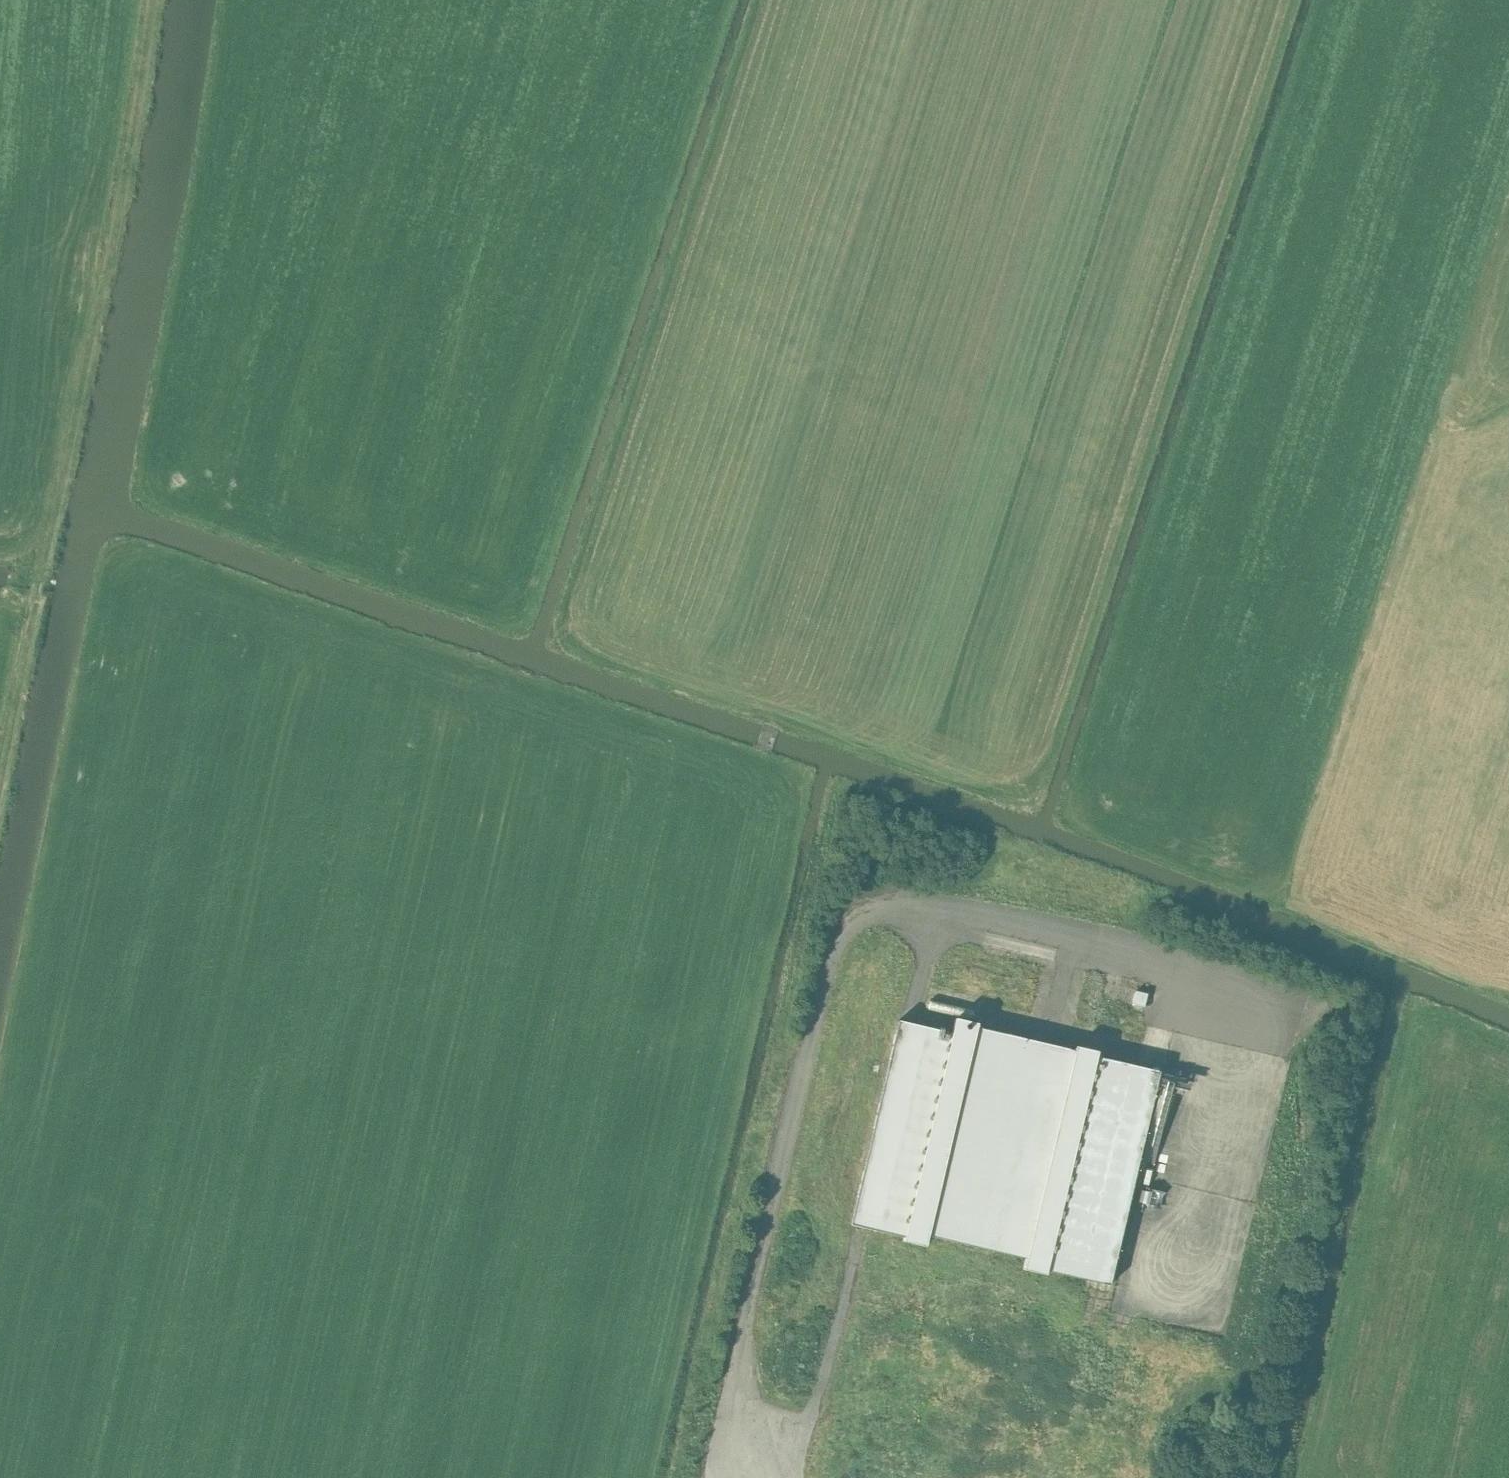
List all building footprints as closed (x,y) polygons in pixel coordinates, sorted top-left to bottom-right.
[(1147,994),(1135,991),(1132,1003),(1144,1006),(1147,994)] [(904,1236),(903,1239),(925,1245),(928,1234),(1026,1257),(1023,1268),(1045,1273),(1046,1269),(1109,1284),(1159,1070),(1096,1055),(1098,1050),(1075,1045),(1074,1049),(977,1026),(978,1022),(955,1017),(952,1032),(898,1019),(850,1223),(904,1236)]
